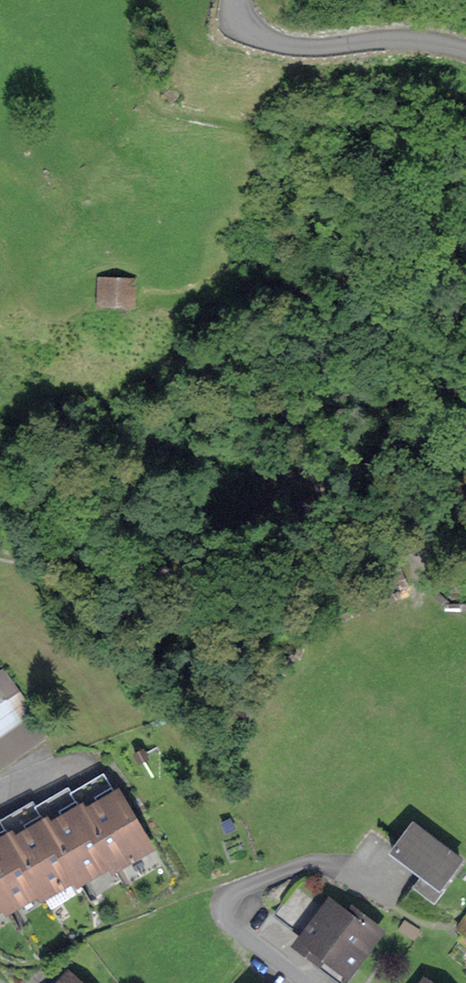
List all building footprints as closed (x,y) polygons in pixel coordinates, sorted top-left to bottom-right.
[(134,285),(92,280),(89,310),(131,314),(134,285)] [(0,678),(0,731),(27,713),(2,677),(0,678)] [(147,850),(119,790),(83,806),(110,867),(147,850)] [(110,867),(83,806),(46,823),(74,884),(110,867)] [(465,860),(414,821),(388,855),(440,893),(465,860)] [(74,884),(46,823),(9,840),(37,901),(74,884)] [(9,840),(0,844),(0,917),(37,901),(9,840)] [(330,897),(293,947),(320,967),(323,963),(348,982),(386,931),(351,906),(348,910),(330,897)]
